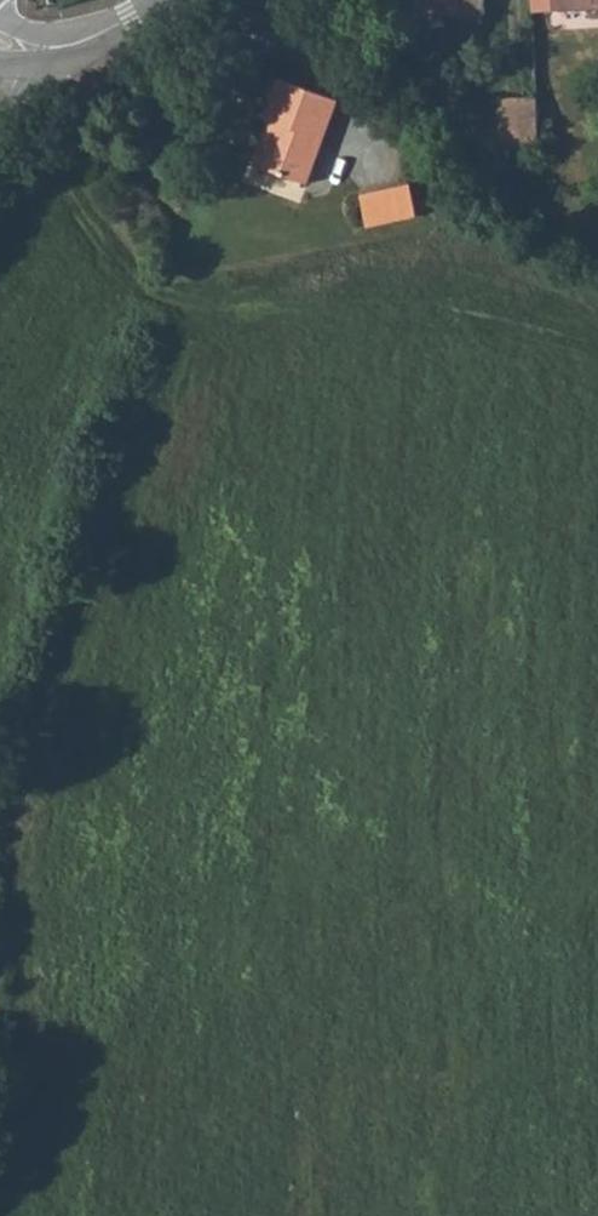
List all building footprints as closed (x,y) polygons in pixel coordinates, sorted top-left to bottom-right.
[(483,0),(420,0),(420,7),(458,4),(458,10),(484,9),(483,0)] [(551,9),(597,6),(597,0),(551,0),(551,9)] [(260,165),(307,182),(337,100),(280,78),(265,118),(274,122),(260,165)] [(506,142),(540,142),(538,91),(498,91),(500,125),(506,126),(506,142)] [(368,227),(418,216),(411,182),(361,193),(368,227)]
